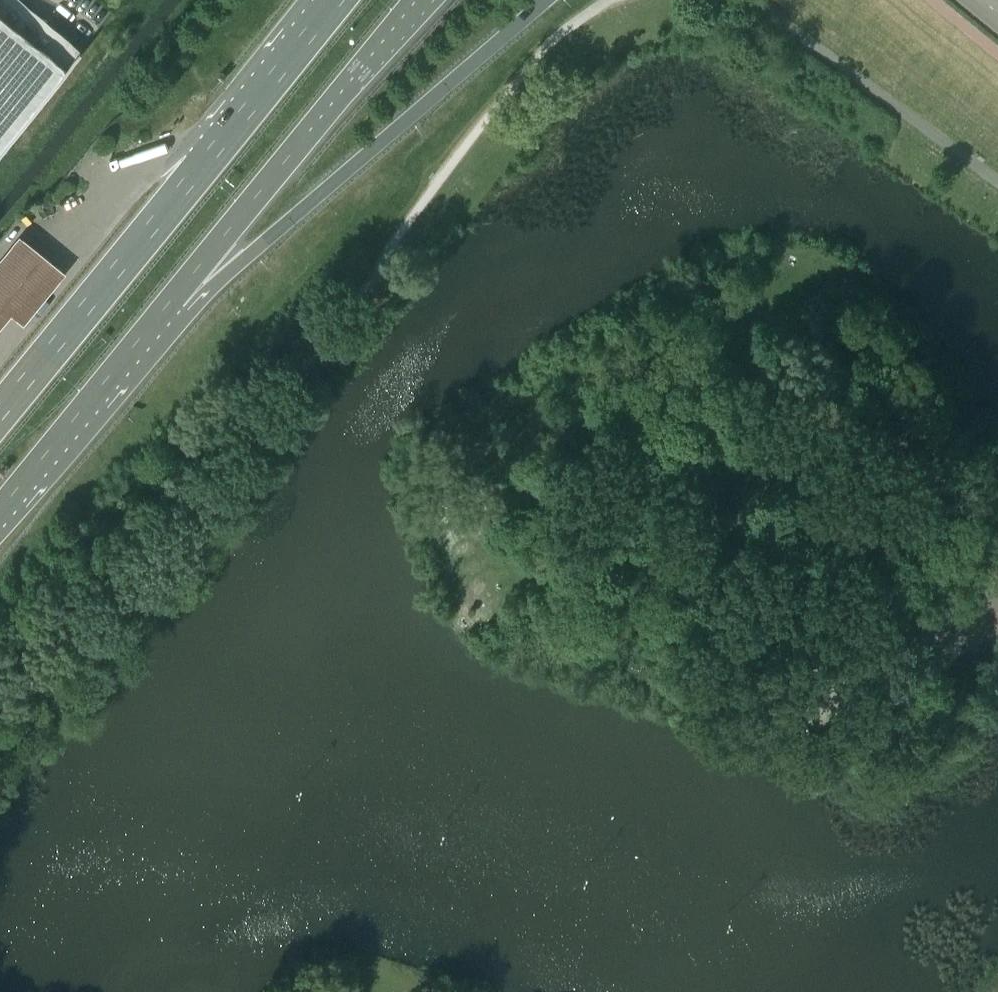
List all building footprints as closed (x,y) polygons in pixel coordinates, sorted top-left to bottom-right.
[(1,150),(69,65),(0,9),(0,149),(1,150)] [(12,314),(25,325),(67,274),(19,235),(0,258),(0,329),(12,314)]
